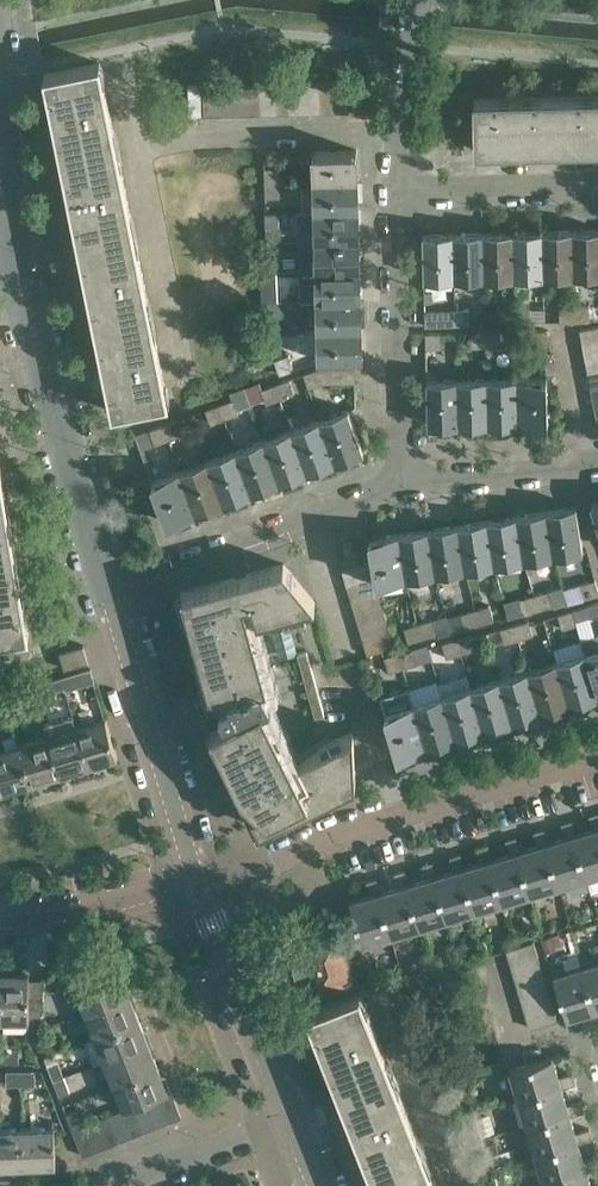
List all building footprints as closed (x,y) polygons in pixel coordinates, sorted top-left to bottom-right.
[(44,73),(62,158),(117,146),(100,62),(44,73)] [(333,83),(319,84),(319,112),(333,112),(333,83)] [(348,83),(333,83),(333,112),(348,112),(348,83)] [(262,84),(248,85),(249,113),(263,113),(262,84)] [(277,84),(262,84),(263,113),(277,113),(277,84)] [(291,84),(277,84),(277,113),(291,112),(291,84)] [(305,84),(291,84),(291,112),(305,112),(305,84)] [(319,84),(305,84),(305,112),(319,112),(319,84)] [(201,113),(200,85),(189,86),(189,114),(201,113)] [(203,85),(204,114),(220,113),(220,85),(203,85)] [(234,85),(220,85),(220,113),(234,113),(234,85)] [(248,85),(234,85),(234,113),(249,113),(248,85)] [(558,95),(560,148),(597,146),(597,94),(558,95)] [(474,97),(475,148),(475,150),(560,148),(558,95),(474,97)] [(117,146),(62,158),(79,242),(135,231),(117,146)] [(313,150),(313,181),(358,180),(357,149),(313,150)] [(265,168),(265,182),(280,181),(280,168),(265,168)] [(358,180),(313,181),(314,211),(359,210),(358,180)] [(280,181),(265,182),(265,198),(281,197),(280,181)] [(314,211),(298,211),(298,241),(315,240),(359,239),(359,210),(314,211)] [(281,227),(266,227),(266,242),(275,241),(282,241),(281,227)] [(572,229),(542,230),(543,274),(574,273),(572,229)] [(572,229),(574,273),(597,273),(597,229),(572,229)] [(543,274),(542,230),(513,231),(514,275),(543,274)] [(135,231),(79,242),(96,327),(152,315),(135,231)] [(483,232),(484,276),(514,275),(513,231),(483,232)] [(484,276),(483,232),(453,233),(454,277),(484,276)] [(453,233),(423,234),(424,278),(454,277),(453,233)] [(315,240),(298,241),(299,271),(316,270),(360,269),(359,239),(315,240)] [(316,270),(299,271),(300,301),(317,300),(361,299),(360,269),(316,270)] [(283,286),(267,286),(268,302),(283,301),(283,286)] [(361,299),(317,300),(317,329),(362,329),(361,299)] [(283,301),(268,302),(268,316),(284,315),(283,301)] [(574,305),(559,306),(560,322),(575,321),(574,305)] [(589,305),(574,305),(575,321),(589,321),(589,305)] [(530,307),(515,308),(515,323),(530,322),(530,307)] [(500,308),(500,323),(515,323),(515,308),(500,308)] [(425,310),(425,325),(456,324),(455,309),(425,310)] [(470,309),(455,309),(456,324),(471,324),(470,309)] [(544,321),(545,309),(531,309),(531,321),(544,321)] [(152,315),(96,327),(113,411),(169,400),(152,315)] [(580,329),(582,344),(597,341),(597,325),(580,329)] [(362,329),(317,329),(318,360),(362,358),(362,329)] [(546,329),(530,329),(530,345),(546,345),(546,329)] [(486,331),(471,331),(471,347),(486,347),(486,331)] [(500,331),(486,331),(486,347),(501,346),(500,331)] [(442,348),(442,332),(426,333),(427,348),(442,348)] [(582,344),(585,358),(597,355),(597,341),(582,344)] [(289,354),(274,359),(279,374),(294,368),(289,354)] [(585,358),(588,372),(597,370),(597,355),(585,358)] [(303,373),(309,387),(323,382),(355,381),(355,366),(319,367),(303,373)] [(588,372),(590,386),(597,384),(597,370),(588,372)] [(547,376),(516,377),(518,421),(548,421),(547,376)] [(516,377),(487,378),(488,422),(518,421),(516,377)] [(290,378),(275,383),(280,398),(295,392),(290,378)] [(487,378),(457,379),(458,423),(488,422),(487,378)] [(457,379),(427,380),(428,423),(458,423),(457,379)] [(280,398),(275,383),(262,388),(267,403),(280,398)] [(238,410),(250,405),(244,389),(232,394),(238,410)] [(233,398),(219,403),(225,418),(239,412),(233,398)] [(219,403),(206,408),(211,423),(225,418),(219,403)] [(349,408),(320,418),(335,459),(363,449),(349,408)] [(320,418),(292,429),(307,470),(335,459),(320,418)] [(178,419),(163,424),(169,438),(183,433),(178,419)] [(163,424),(149,429),(155,444),(169,438),(163,424)] [(292,429),(264,439),(279,480),(307,470),(292,429)] [(264,439),(236,449),(251,490),(279,480),(264,439)] [(236,449),(209,459),(223,501),(251,490),(236,449)] [(209,459),(180,470),(195,511),(223,501),(209,459)] [(0,464),(0,551),(15,549),(1,464),(0,464)] [(180,470),(152,480),(167,522),(195,511),(180,470)] [(576,505),(546,510),(553,553),(583,549),(576,505)] [(546,510),(517,514),(524,558),(553,553),(546,510)] [(517,514),(487,519),(494,563),(524,558),(517,514)] [(487,519),(458,524),(464,567),(494,563),(487,519)] [(464,567),(458,524),(429,528),(435,572),(464,567)] [(429,528),(399,533),(406,577),(435,572),(429,528)] [(369,538),(370,546),(373,562),(375,576),(376,581),(406,577),(399,533),(369,538)] [(370,546),(338,556),(343,571),(373,562),(370,546)] [(0,551),(0,639),(29,634),(15,549),(0,551)] [(373,562),(343,571),(347,585),(375,576),(373,562)] [(261,827),(355,780),(353,730),(300,757),(270,698),(279,694),(258,617),(315,601),(284,563),(181,591),(211,697),(198,701),(211,727),(261,827)] [(375,576),(347,585),(351,598),(378,590),(376,581),(375,576)] [(585,598),(597,594),(597,587),(595,579),(581,584),(585,598)] [(378,590),(351,598),(355,612),(382,604),(378,590)] [(549,590),(534,594),(539,609),(553,605),(549,590)] [(539,609),(534,594),(520,599),(525,613),(539,609)] [(572,610),(576,622),(597,615),(597,602),(587,605),(572,610)] [(382,604),(355,612),(359,626),(386,617),(382,604)] [(490,605),(476,609),(481,624),(494,619),(490,605)] [(476,609),(462,613),(466,628),(481,624),(476,609)] [(577,624),(572,610),(558,614),(562,629),(577,624)] [(386,617),(359,626),(363,639),(391,631),(386,617)] [(433,619),(418,623),(422,637),(437,633),(433,619)] [(529,619),(515,624),(519,639),(533,634),(529,619)] [(422,637),(418,623),(404,627),(409,642),(422,637)] [(519,639),(515,624),(501,628),(505,643),(519,639)] [(391,631),(363,639),(367,654),(395,646),(391,631)] [(470,634),(457,638),(461,653),(475,648),(470,634)] [(581,639),(585,652),(597,694),(597,634),(581,639)] [(447,657),(461,653),(457,638),(442,642),(447,657)] [(84,645),(59,652),(64,668),(88,661),(84,645)] [(413,648),(399,652),(403,667),(418,663),(413,648)] [(307,650),(297,653),(315,717),(324,714),(307,650)] [(403,667),(399,652),(385,656),(389,671),(403,667)] [(585,653),(556,661),(569,703),(597,694),(585,653)] [(556,661),(528,670),(541,711),(569,703),(556,661)] [(91,667),(61,676),(64,687),(65,690),(94,681),(91,667)] [(528,670),(499,678),(512,720),(541,711),(528,670)] [(61,676),(45,681),(48,692),(64,687),(61,676)] [(499,678),(471,687),(484,729),(512,720),(499,678)] [(438,680),(409,688),(427,746),(455,737),(443,695),(438,680)] [(484,729),(471,687),(443,695),(455,737),(484,729)] [(409,688),(381,697),(398,754),(427,746),(409,688)] [(20,689),(4,694),(8,707),(24,702),(20,689)] [(73,717),(45,726),(48,735),(59,773),(88,765),(76,726),(73,717)] [(106,718),(76,726),(88,765),(118,756),(106,718)] [(0,749),(0,785),(2,791),(30,782),(19,743),(16,734),(4,738),(6,747),(0,749)] [(48,735),(19,743),(30,782),(59,773),(48,735)] [(576,833),(573,834),(586,877),(597,873),(597,811),(589,814),(593,828),(576,833)] [(565,836),(548,842),(546,842),(559,885),(586,877),(573,834),(576,833),(572,819),(561,823),(565,836)] [(537,845),(520,850),(518,851),(530,893),(559,885),(546,842),(548,842),(544,828),(533,831),(537,845)] [(509,853),(492,858),(490,859),(502,901),(530,893),(518,851),(520,850),(516,836),(505,839),(509,853)] [(481,862),(464,866),(462,867),(474,910),(502,901),(490,859),(492,858),(489,844),(477,848),(481,862)] [(454,870),(437,875),(434,876),(446,918),(474,910),(462,867),(464,866),(460,853),(449,856),(454,870)] [(426,878),(409,883),(406,883),(418,926),(446,918),(434,876),(437,875),(432,861),(422,864),(426,878)] [(398,886),(381,891),(378,893),(391,934),(418,926),(406,883),(409,883),(405,869),(394,872),(398,886)] [(350,901),(350,902),(362,943),(391,934),(378,893),(381,891),(377,878),(366,881),(370,895),(350,901)] [(338,931),(288,946),(303,996),(330,988),(347,983),(353,981),(338,931)] [(557,950),(552,937),(543,940),(547,953),(557,950)] [(507,949),(507,950),(511,962),(537,954),(533,941),(507,949)] [(537,954),(511,962),(514,975),(541,967),(537,954)] [(582,966),(583,966),(595,1008),(596,1008),(597,1007),(597,961),(594,962),(592,958),(581,961),(582,966)] [(429,973),(429,963),(419,963),(419,973),(429,973)] [(552,969),(566,1017),(584,1011),(587,1020),(597,1017),(597,1016),(596,1008),(595,1008),(583,966),(582,966),(566,971),(564,966),(552,969)] [(541,967),(514,975),(518,988),(545,980),(541,967)] [(77,988),(85,1007),(87,1012),(131,994),(121,970),(77,988)] [(29,979),(29,972),(2,972),(2,1020),(29,1020),(29,1008),(29,979)] [(545,980),(518,988),(522,1001),(549,993),(545,980)] [(307,1011),(339,1092),(392,1071),(367,1007),(360,991),(317,1007),(307,1011)] [(549,993),(522,1001),(526,1014),(553,1006),(549,993)] [(131,994),(87,1012),(96,1036),(140,1018),(131,994)] [(553,1006),(526,1014),(530,1027),(557,1019),(553,1006)] [(29,1020),(29,1024),(41,1025),(41,1008),(40,1008),(29,1008),(29,1020)] [(96,1036),(86,1040),(95,1063),(105,1059),(149,1042),(150,1041),(140,1018),(96,1036)] [(29,1025),(28,1041),(29,1041),(40,1041),(41,1025),(29,1024),(29,1025)] [(150,1042),(105,1059),(115,1084),(159,1066),(150,1042)] [(19,1052),(2,1052),(2,1063),(19,1063),(19,1052)] [(511,1068),(519,1097),(561,1084),(562,1086),(576,1082),(573,1072),(559,1076),(553,1056),(511,1068)] [(59,1060),(49,1064),(55,1079),(65,1075),(59,1060)] [(159,1066),(115,1084),(124,1108),(135,1104),(147,1099),(159,1094),(169,1090),(159,1066)] [(21,1070),(6,1070),(7,1084),(21,1084),(21,1070)] [(35,1070),(21,1070),(21,1084),(35,1084),(35,1070)] [(392,1071),(339,1092),(371,1172),(424,1152),(392,1071)] [(65,1075),(55,1079),(61,1095),(71,1091),(65,1075)] [(561,1084),(519,1097),(527,1124),(570,1112),(570,1114),(584,1110),(581,1099),(567,1103),(562,1086),(561,1084)] [(169,1090),(159,1094),(170,1120),(182,1115),(171,1089),(169,1090)] [(159,1094),(147,1099),(157,1125),(170,1120),(159,1094)] [(482,1096),(480,1097),(470,1100),(473,1110),(483,1107),(485,1107),(482,1096)] [(147,1099),(135,1104),(145,1130),(157,1125),(147,1099)] [(124,1108),(122,1109),(133,1135),(145,1130),(135,1104),(124,1108)] [(84,1124),(78,1109),(68,1113),(74,1128),(84,1124)] [(122,1109),(110,1114),(121,1139),(133,1135),(122,1109)] [(570,1112),(527,1124),(536,1152),(578,1139),(579,1142),(592,1138),(589,1127),(576,1131),(570,1114),(570,1112)] [(110,1114),(98,1118),(108,1145),(121,1139),(110,1114)] [(98,1118),(85,1123),(96,1149),(108,1145),(98,1118)] [(85,1123),(84,1124),(74,1128),(83,1154),(96,1149),(85,1123)] [(54,1126),(24,1127),(25,1165),(56,1164),(54,1126)] [(0,1128),(0,1166),(25,1165),(24,1127),(0,1128)] [(536,1152),(544,1180),(586,1168),(587,1170),(597,1167),(597,1157),(597,1155),(584,1159),(579,1142),(578,1139),(536,1152)] [(371,1172),(376,1185),(437,1185),(424,1152),(371,1172)] [(502,1164),(500,1165),(491,1168),(494,1177),(503,1174),(505,1173),(502,1164)] [(544,1180),(546,1185),(592,1185),(587,1170),(586,1168),(544,1180)]
